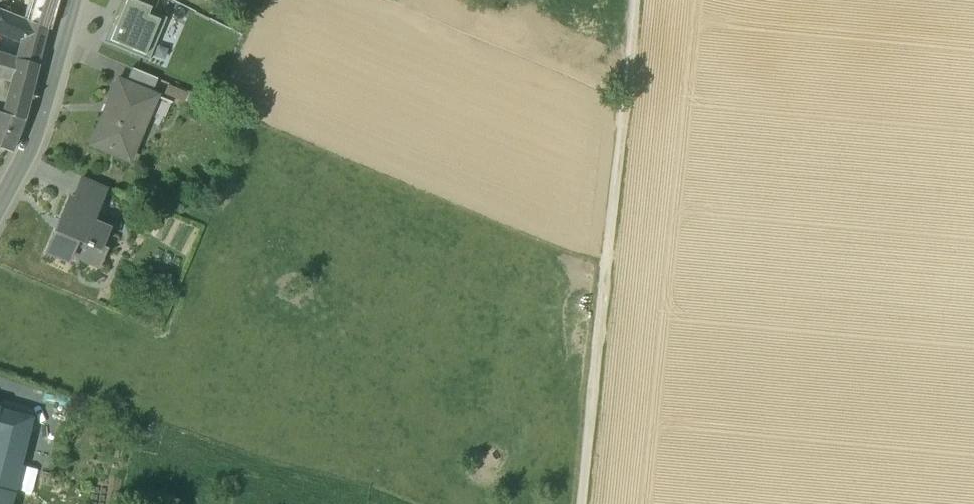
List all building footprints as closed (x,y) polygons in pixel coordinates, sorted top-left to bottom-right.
[(35,0),(29,21),(29,22),(46,29),(55,0),(35,0)] [(153,13),(122,0),(121,0),(103,43),(150,62),(168,18),(153,13)] [(153,13),(158,0),(122,0),(153,13)] [(23,41),(29,22),(29,21),(0,10),(0,32),(23,41)] [(46,29),(29,22),(23,41),(41,48),(46,29)] [(17,60),(37,65),(41,48),(23,41),(17,59),(17,60)] [(17,60),(17,59),(0,54),(0,77),(13,81),(4,114),(23,119),(37,65),(17,60)] [(157,78),(133,68),(127,83),(151,93),(157,78)] [(118,80),(91,143),(130,160),(149,115),(143,113),(151,93),(127,83),(118,80)] [(0,113),(0,147),(10,152),(23,119),(4,114),(0,113)] [(107,187),(83,177),(73,199),(98,209),(107,187)] [(73,199),(69,198),(46,253),(67,262),(70,255),(98,267),(105,250),(101,248),(108,230),(92,224),(98,209),(73,199)] [(0,410),(0,490),(11,492),(29,419),(0,410)] [(0,490),(0,503),(8,503),(11,492),(0,490)] [(11,492),(8,503),(78,503),(78,498),(11,492)]
